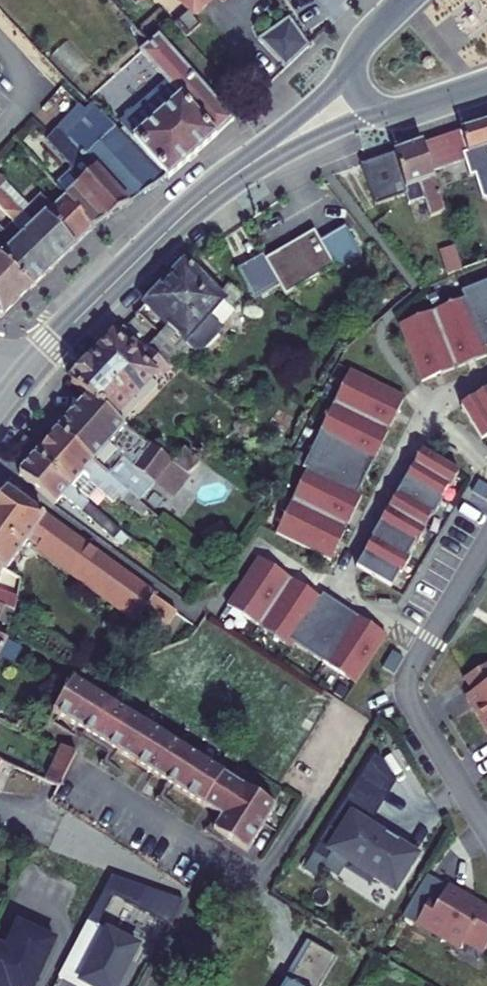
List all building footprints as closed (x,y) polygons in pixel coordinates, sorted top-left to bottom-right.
[(186,40),(200,27),(192,19),(205,7),(199,0),(173,0),(186,14),(173,26),(186,40)] [(286,71),(312,46),(291,18),(258,43),(286,71)] [(77,92),(100,80),(76,38),(53,50),(77,92)] [(159,38),(148,46),(138,54),(168,85),(181,98),(172,106),(159,92),(158,91),(119,127),(168,180),(235,121),(159,38)] [(181,98),(168,85),(159,92),(172,106),(181,98)] [(69,171),(55,186),(64,197),(94,229),(147,192),(111,157),(127,142),(91,106),(84,112),(79,107),(45,141),(52,148),(56,153),(69,166),(69,171)] [(468,128),(422,144),(427,162),(452,154),(457,164),(482,157),(486,174),(486,123),(468,128)] [(147,192),(165,180),(127,142),(111,157),(147,192)] [(427,162),(422,144),(394,154),(405,189),(406,194),(409,204),(424,199),(429,217),(444,213),(427,162)] [(405,189),(394,154),(360,165),(374,206),(406,194),(405,189)] [(28,207),(6,184),(0,190),(0,192),(22,214),(28,207)] [(11,225),(52,269),(94,229),(64,197),(52,208),(40,196),(28,207),(22,214),(0,192),(0,214),(11,225)] [(52,269),(11,225),(2,233),(0,231),(0,259),(31,289),(52,269)] [(346,227),(319,242),(334,268),(336,272),(362,258),(346,227)] [(319,242),(313,231),(264,259),(270,272),(279,286),(285,297),(334,268),(319,242)] [(448,276),(462,272),(454,247),(439,251),(448,276)] [(264,259),(262,255),(246,264),(256,281),(270,272),(264,259)] [(31,289),(0,259),(0,319),(31,289)] [(230,310),(241,298),(229,287),(219,297),(185,263),(142,307),(166,328),(191,350),(195,353),(204,353),(221,337),(221,328),(212,319),(225,305),(230,310)] [(256,281),(246,264),(236,270),(254,301),(279,286),(270,272),(256,281)] [(485,349),(486,348),(486,282),(460,293),(463,300),(485,349)] [(454,370),(486,357),(486,353),(485,349),(463,300),(432,312),(454,370)] [(398,326),(420,383),(454,370),(432,312),(398,326)] [(160,335),(184,358),(191,350),(166,328),(160,335)] [(175,368),(184,358),(160,335),(139,357),(134,352),(140,346),(121,329),(71,383),(86,399),(116,421),(155,380),(158,382),(173,366),(175,368)] [(333,404),(388,430),(404,398),(349,371),(333,404)] [(460,407),(481,442),(486,438),(486,391),(460,407)] [(170,461),(116,421),(86,399),(57,431),(137,502),(156,482),(170,461)] [(333,404),(316,436),(373,462),(388,430),(333,404)] [(141,517),(147,511),(137,502),(57,431),(34,457),(78,495),(90,483),(105,496),(111,491),(141,517)] [(316,436),(301,469),(305,471),(357,493),(373,462),(316,436)] [(189,474),(197,462),(180,450),(172,462),(189,474)] [(422,452),(405,480),(440,501),(458,474),(422,452)] [(121,533),(78,495),(34,457),(18,475),(53,506),(62,496),(113,540),(121,533)] [(305,471),(290,503),(346,528),(362,495),(357,493),(305,471)] [(440,501),(405,480),(388,509),(423,529),(442,502),(440,501)] [(5,491),(0,497),(0,570),(1,570),(2,571),(24,541),(28,534),(40,543),(35,549),(135,619),(145,607),(169,623),(176,614),(5,491)] [(290,503),(274,534),(330,561),(346,528),(290,503)] [(423,529),(388,509),(372,537),(406,558),(425,530),(423,529)] [(24,541),(35,549),(40,543),(28,534),(24,541)] [(406,558),(372,537),(370,539),(372,540),(355,569),(390,589),(410,560),(406,558)] [(227,606),(258,627),(288,579),(258,558),(227,606)] [(258,627),(290,649),(293,644),(319,599),(288,579),(258,627)] [(4,608),(14,609),(15,595),(0,592),(0,606),(4,608)] [(293,644),(323,665),(354,616),(322,595),(319,599),(293,644)] [(323,665),(354,685),(386,637),(354,616),(323,665)] [(52,658),(24,641),(21,647),(0,637),(0,663),(9,669),(16,655),(30,664),(36,653),(49,662),(52,658)] [(43,672),(49,662),(36,653),(30,664),(43,672)] [(471,694),(486,684),(486,665),(463,680),(471,694)] [(277,808),(73,680),(53,713),(223,821),(216,831),(248,852),(277,808)] [(481,725),(486,722),(486,684),(471,694),(464,698),(481,725)] [(76,753),(60,745),(43,780),(59,787),(76,753)] [(394,893),(416,856),(397,844),(398,841),(385,833),(384,836),(365,824),(393,781),(379,759),(374,755),(312,854),(326,863),(330,856),(345,865),(348,867),(346,871),(372,887),(375,881),(394,893)] [(326,863),(312,854),(301,873),(314,881),(322,869),(336,879),(345,865),(330,856),(326,863)] [(59,971),(81,983),(80,985),(115,985),(129,959),(127,958),(131,949),(110,938),(112,934),(95,926),(107,904),(167,926),(180,900),(110,874),(59,971)] [(483,951),(486,945),(486,908),(484,907),(483,909),(446,888),(437,904),(430,900),(417,922),(460,947),(464,940),(483,951)] [(53,941),(16,924),(4,950),(0,949),(0,985),(32,985),(53,941)] [(299,975),(318,985),(327,985),(340,964),(314,949),(299,975)] [(299,975),(292,985),(318,985),(299,975)]
